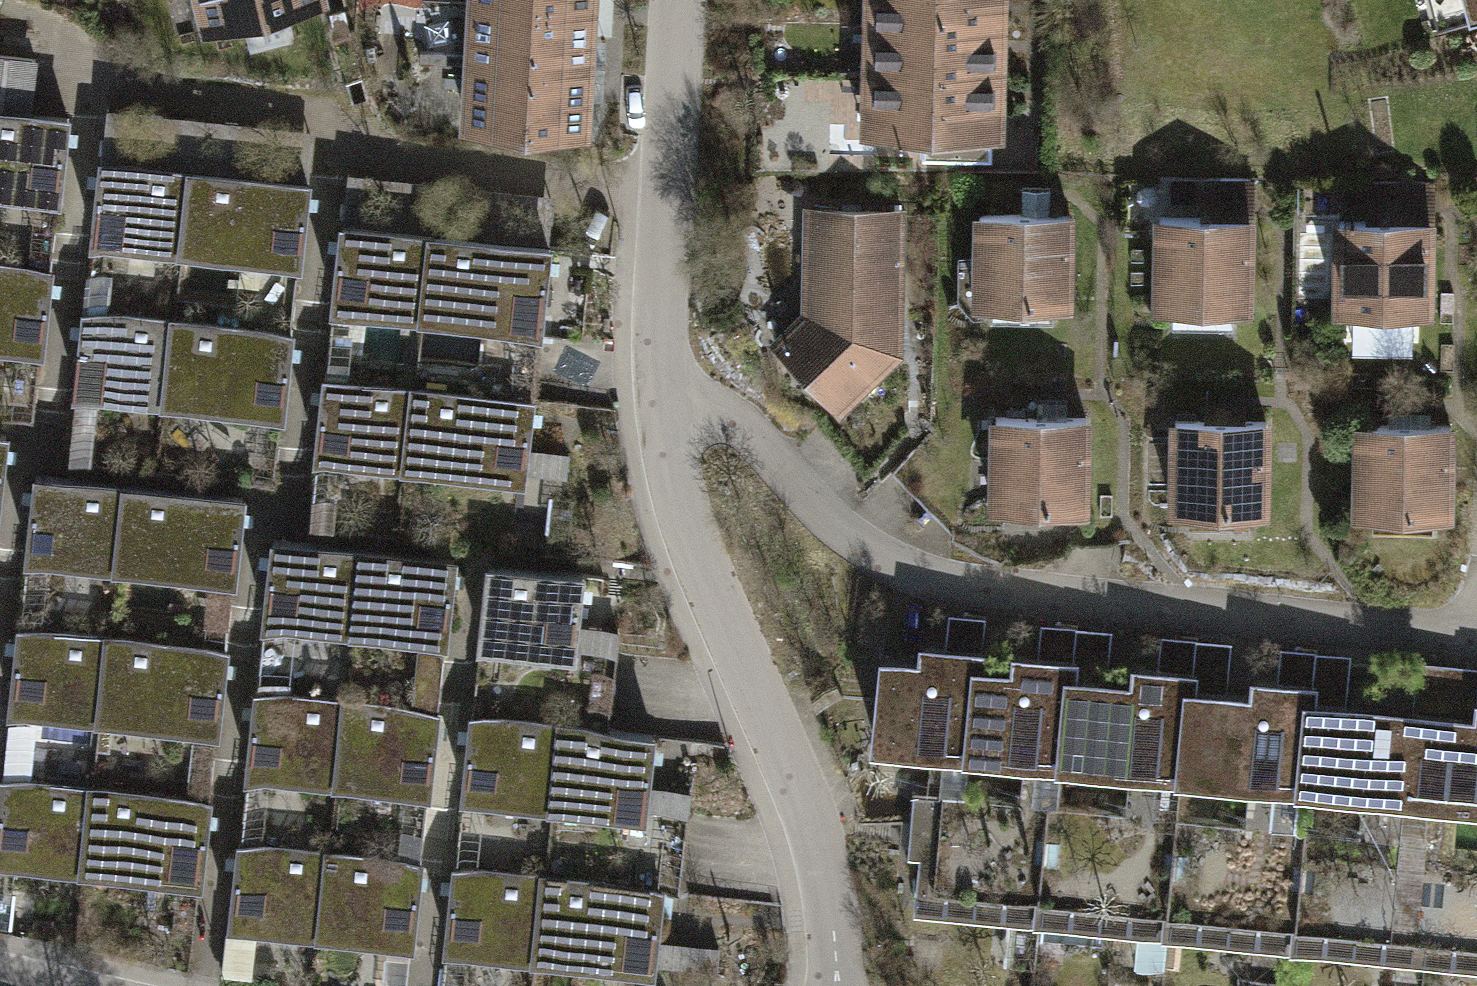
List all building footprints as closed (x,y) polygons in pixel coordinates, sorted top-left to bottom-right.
[(211,32),(330,2),(330,0),(203,0),(211,32)] [(475,8),(598,14),(599,0),(476,0),(475,8)] [(1004,0),(876,0),(876,20),(1004,23),(1004,0)] [(1442,48),(1476,39),(1476,0),(1430,0),(1442,48)] [(475,8),(472,69),(595,74),(598,14),(475,8)] [(1003,81),(1004,23),(876,20),(875,78),(1003,81)] [(472,69),(469,129),(592,135),(595,74),(472,69)] [(1002,139),(1003,81),(875,78),(874,137),(1002,139)] [(837,82),(836,130),(868,131),(869,82),(837,82)] [(66,198),(77,111),(0,102),(0,190),(66,198)] [(196,164),(105,152),(93,240),(184,252),(196,164)] [(196,164),(184,252),(306,268),(318,180),(196,164)] [(1205,211),(1158,212),(1158,313),(1178,313),(1178,331),(1238,331),(1238,313),(1261,312),(1261,211),(1254,211),(1254,185),(1217,185),(1217,194),(1205,194),(1205,211)] [(1369,215),(1343,215),(1342,317),(1356,317),(1356,325),(1421,325),(1421,318),(1436,318),(1437,190),(1369,189),(1369,215)] [(1023,210),(986,209),(985,264),(964,264),(964,307),(1000,308),(1000,325),(1055,326),(1056,308),(1078,308),(1079,210),(1053,210),(1053,196),(1023,196),(1023,210)] [(910,207),(811,207),(811,315),(791,291),(759,318),(779,342),(768,351),(844,425),(910,353),(910,207)] [(437,227),(345,218),(336,306),(428,316),(437,227)] [(437,227),(428,316),(550,328),(559,240),(437,227)] [(0,259),(0,347),(46,352),(55,265),(0,259)] [(178,318),(87,306),(76,394),(167,406),(178,318)] [(178,318),(167,406),(289,421),(300,333),(178,318)] [(417,380),(326,371),(316,459),(408,469),(417,380)] [(417,380),(408,469),(571,485),(574,457),(533,453),(539,393),(417,380)] [(1030,417),(1001,417),(1001,510),(1095,510),(1095,417),(1074,417),(1074,399),(1030,399),(1030,417)] [(1210,418),(1182,418),(1182,511),(1279,511),(1279,418),(1253,418),(1252,400),(1210,400),(1210,418)] [(1390,421),(1360,421),(1360,513),(1456,513),(1455,421),(1429,421),(1429,404),(1390,405),(1390,421)] [(0,430),(0,518),(10,431),(0,430)] [(126,484),(40,474),(30,562),(116,572),(126,484)] [(247,498),(126,484),(116,572),(237,585),(247,498)] [(271,630),(361,639),(370,552),(281,543),(271,630)] [(454,648),(463,562),(370,552),(361,639),(454,648)] [(586,663),(595,577),(495,566),(486,653),(586,663)] [(886,650),(878,740),(977,749),(985,661),(990,609),(954,606),(951,638),(930,636),(928,654),(886,650)] [(985,661),(977,749),(1068,757),(1081,618),(1049,615),(1046,648),(1026,646),(1024,664),(985,661)] [(1081,618),(1068,757),(1189,768),(1201,636),(1167,633),(1164,660),(1146,659),(1144,677),(1112,675),(1117,621),(1081,618)] [(108,635),(22,625),(12,712),(98,722),(108,635)] [(229,649),(108,635),(98,722),(219,736),(229,649)] [(1201,636),(1189,768),(1314,779),(1325,647),(1286,643),(1283,674),(1265,672),(1264,687),(1233,684),(1237,640),(1201,636)] [(1325,647),(1314,779),(1448,790),(1460,658),(1425,655),(1421,700),(1356,695),(1360,650),(1325,647)] [(1448,790),(1476,794),(1476,660),(1460,658),(1448,790)] [(252,778),(342,788),(351,701),(261,692),(252,778)] [(434,797),(443,711),(351,701),(342,788),(434,797)] [(466,801),(556,808),(563,721),(473,714),(466,801)] [(656,816),(663,729),(563,721),(556,808),(656,816)] [(6,773),(0,828),(0,861),(82,871),(92,783),(6,773)] [(213,797),(92,783),(82,871),(203,885),(213,797)] [(922,871),(919,905),(1041,916),(1052,798),(918,786),(911,870),(922,871)] [(1052,798),(1041,916),(1176,928),(1187,810),(1052,798)] [(1187,810),(1176,928),(1306,940),(1317,821),(1187,810)] [(1317,821),(1306,940),(1433,951),(1444,833),(1317,821)] [(1433,951),(1476,955),(1476,836),(1444,833),(1433,951)] [(232,931),(322,940),(331,855),(241,846),(232,931)] [(415,950),(424,864),(331,855),(322,940),(415,950)] [(447,950),(537,959),(546,873),(456,863),(447,950)] [(659,972),(668,885),(546,873),(537,959),(659,972)] [(728,947),(669,944),(667,985),(727,985),(728,947)]
